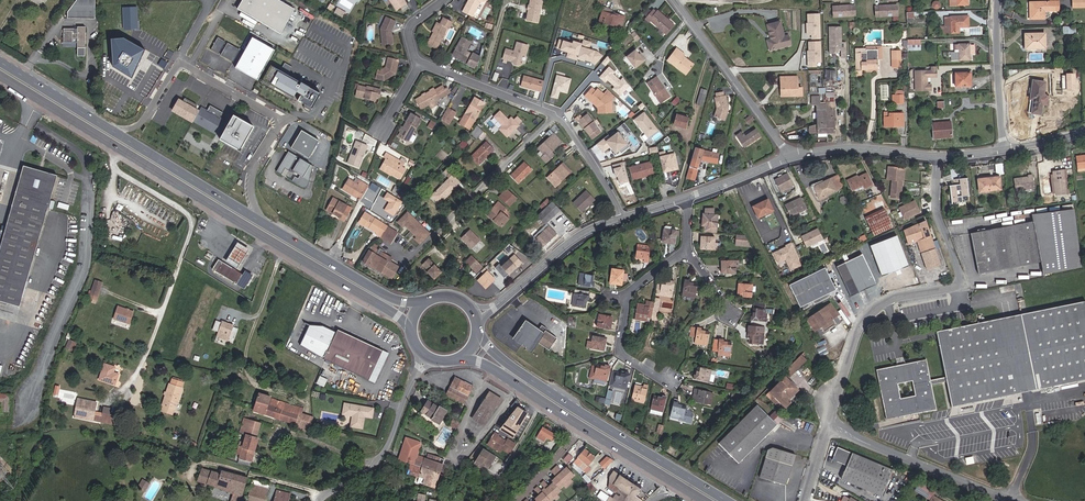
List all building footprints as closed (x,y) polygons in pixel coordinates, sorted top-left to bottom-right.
[(68,20),(95,20),(95,0),(77,0),(68,13),(68,20)] [(277,0),(242,0),(237,10),(280,35),(295,10),(277,0)] [(404,0),(389,0),(397,10),(406,4),(404,0)] [(479,3),(488,0),(469,0),(462,12),(472,17),(474,12),(479,3)] [(542,0),(530,0),(529,6),(530,7),(530,9),(529,9),(526,20),(538,22),(542,0)] [(1059,11),(1059,2),(1050,2),(1030,2),(1030,19),(1044,19),(1044,11),(1059,11)] [(479,15),(484,6),(479,3),(474,12),(479,15)] [(855,16),(855,5),(851,6),(851,5),(842,6),(843,8),(841,8),(841,6),(832,6),(833,17),(851,16),(855,16)] [(898,16),(897,5),(889,5),(889,7),(887,7),(887,5),(879,6),(875,6),(875,17),(880,16),(880,17),(898,16)] [(136,7),(123,8),(124,29),(137,28),(136,7)] [(673,25),(657,11),(656,13),(653,10),(651,12),(647,17),(645,19),(649,22),(650,20),(666,33),(673,25)] [(621,29),(625,17),(626,16),(614,13),(614,14),(611,14),(602,11),(602,12),(599,21),(598,21),(598,22),(621,29),(622,29),(621,29)] [(821,14),(807,14),(808,23),(806,23),(807,36),(811,36),(811,40),(822,40),(821,14)] [(969,27),(968,16),(951,17),(944,17),(945,26),(940,26),(940,33),(959,33),(959,27),(969,27)] [(392,44),(391,31),(396,21),(386,17),(381,29),(382,45),(392,44)] [(438,46),(447,28),(449,29),(452,22),(444,18),(441,24),(437,23),(433,32),(434,33),(436,34),(435,36),(433,35),(429,42),(430,46),(434,48),(438,46)] [(786,46),(784,36),(780,22),(767,25),(771,40),(767,41),(770,51),(786,46)] [(85,56),(85,27),(77,27),(77,29),(74,29),(64,29),(64,43),(77,43),(77,56),(85,56)] [(846,55),(846,45),(842,45),(841,30),(829,30),(830,57),(838,57),(838,53),(841,53),(842,55),(846,55)] [(639,38),(635,32),(631,35),(636,41),(639,38)] [(1026,48),(1047,48),(1047,33),(1026,34),(1026,48)] [(219,54),(226,42),(218,37),(211,50),(219,54)] [(472,54),(466,51),(471,42),(462,37),(453,54),(468,62),(467,64),(474,68),(476,65),(477,66),(480,57),(473,53),(472,54)] [(124,38),(111,39),(114,68),(132,79),(145,51),(124,38)] [(275,51),(252,38),(235,70),(258,82),(275,51)] [(592,42),(583,40),(578,59),(592,63),(595,66),(603,56),(598,51),(590,49),(592,42)] [(822,63),(821,41),(808,42),(808,51),(807,51),(808,68),(817,67),(817,63),(822,63)] [(234,62),(241,50),(228,43),(221,55),(234,62)] [(525,56),(528,46),(517,43),(514,52),(506,49),(503,59),(508,60),(512,61),(514,64),(518,66),(523,63),(521,60),(522,55),(525,56)] [(970,60),(970,54),(974,54),(974,45),(970,45),(970,44),(955,45),(955,52),(951,52),(951,60),(970,60)] [(878,70),(877,59),(877,56),(882,56),(882,46),(866,47),(866,53),(855,53),(856,76),(861,76),(861,70),(878,70)] [(694,65),(686,59),(683,60),(682,58),(683,57),(684,55),(676,48),(667,60),(679,69),(682,69),(687,73),(694,65)] [(635,68),(645,60),(643,57),(641,58),(639,55),(635,50),(626,57),(635,68)] [(901,68),(901,51),(891,51),(892,68),(901,68)] [(468,62),(453,54),(452,55),(467,64),(468,62)] [(395,74),(398,60),(388,58),(385,67),(382,69),(378,68),(375,79),(384,81),(393,76),(392,74),(394,73),(395,74)] [(321,94),(302,83),(300,86),(297,84),(299,81),(288,75),(293,67),(285,63),(281,71),(272,66),(263,81),(294,98),(295,96),(300,98),(298,100),(313,109),(321,94)] [(915,71),(915,92),(932,91),(932,84),(928,84),(928,78),(938,78),(938,67),(931,67),(931,70),(915,71)] [(1077,77),(1078,70),(1062,69),(1062,73),(1072,73),(1072,77),(1077,77)] [(835,82),(836,70),(825,70),(825,81),(835,82)] [(970,86),(969,72),(955,72),(956,86),(970,86)] [(568,94),(572,79),(557,75),(551,98),(558,100),(560,92),(568,94)] [(545,81),(524,76),(521,87),(542,92),(545,81)] [(794,89),(794,87),(798,87),(797,77),(780,77),(781,97),(792,96),(792,95),(796,95),(796,96),(802,96),(802,89),(794,89)] [(1029,100),(1032,100),(1031,112),(1043,113),(1047,80),(1035,79),(1034,86),(1031,86),(1029,100)] [(670,97),(659,80),(654,83),(651,80),(647,83),(660,103),(670,97)] [(606,90),(609,86),(604,81),(600,86),(606,90)] [(377,97),(377,94),(379,95),(380,90),(367,87),(367,88),(358,86),(359,84),(355,83),(354,89),(357,90),(356,96),(376,101),(377,97)] [(435,101),(450,93),(447,88),(444,89),(437,93),(435,90),(434,88),(426,93),(425,95),(423,96),(421,96),(415,99),(420,110),(429,105),(435,101)] [(610,100),(613,97),(607,91),(603,95),(597,89),(595,92),(592,88),(585,96),(590,101),(592,101),(598,105),(598,107),(598,111),(603,111),(605,113),(610,112),(609,107),(606,104),(610,100)] [(702,105),(706,90),(701,89),(697,104),(702,105)] [(724,121),(728,110),(726,96),(724,96),(723,92),(715,93),(716,98),(714,98),(716,109),(714,117),(724,121)] [(834,102),(834,93),(825,93),(826,102),(834,102)] [(827,124),(826,104),(820,104),(820,96),(811,96),(812,105),(816,105),(817,124),(827,124)] [(471,126),(485,103),(475,97),(461,121),(471,126)] [(675,106),(680,100),(677,97),(671,103),(675,106)] [(170,111),(194,124),(200,112),(195,109),(197,105),(185,98),(183,101),(178,98),(170,111)] [(946,113),(946,102),(937,101),(937,112),(946,113)] [(826,104),(827,124),(827,133),(835,133),(834,102),(826,102),(826,104)] [(224,122),(220,120),(224,113),(211,106),(208,112),(202,109),(200,112),(194,124),(217,136),(224,122)] [(445,122),(452,110),(448,107),(441,119),(445,122)] [(448,124),(455,112),(452,110),(445,122),(448,124)] [(520,126),(519,124),(522,121),(517,116),(514,120),(511,117),(508,120),(500,111),(493,117),(502,126),(499,129),(507,138),(520,126)] [(659,131),(644,112),(634,120),(648,139),(659,131)] [(904,126),(904,113),(884,113),(884,126),(904,126)] [(601,132),(587,114),(578,121),(590,136),(595,132),(597,135),(601,132)] [(254,127),(234,115),(220,140),(241,151),(254,127)] [(409,141),(416,128),(421,120),(419,119),(413,115),(411,119),(409,118),(407,117),(405,121),(406,122),(403,128),(401,130),(398,136),(407,141),(409,141)] [(685,128),(688,118),(677,115),(674,125),(685,128)] [(748,124),(754,120),(751,115),(745,119),(748,124)] [(471,126),(461,121),(459,124),(469,130),(471,126)] [(952,136),(951,122),(937,123),(933,123),(934,138),(952,136)] [(827,124),(817,124),(809,127),(809,133),(818,133),(827,133),(827,124)] [(482,133),(484,131),(478,125),(470,133),(477,139),(478,137),(482,133)] [(744,148),(761,137),(755,129),(745,136),(742,132),(736,136),(744,148)] [(309,158),(319,141),(302,130),(298,137),(300,139),(298,142),(296,141),(291,148),(309,158)] [(604,139),(597,145),(603,153),(610,148),(616,156),(629,145),(619,132),(606,143),(604,139)] [(554,155),(551,152),(561,142),(554,134),(553,134),(550,137),(538,148),(544,155),(541,157),(546,162),(554,155)] [(364,155),(367,145),(356,141),(347,163),(359,168),(362,158),(362,157),(363,155),(364,155)] [(478,165),(490,153),(493,150),(486,142),(483,146),(482,145),(471,157),(478,165)] [(717,164),(719,154),(700,150),(698,158),(698,160),(717,164)] [(292,173),(296,175),(299,170),(302,172),(299,177),(297,180),(294,178),(291,183),(307,193),(309,193),(311,192),(312,190),(323,172),(289,151),(277,172),(282,175),(284,171),(291,175),(292,173)] [(402,167),(404,163),(386,153),(384,157),(386,159),(389,160),(384,170),(391,174),(400,179),(405,169),(402,167)] [(678,170),(674,155),(666,157),(660,158),(663,174),(669,172),(669,171),(672,170),(673,172),(678,170)] [(1076,157),(1078,169),(1084,168),(1084,156),(1076,157)] [(384,170),(389,160),(386,159),(380,170),(390,176),(391,174),(384,170)] [(654,175),(650,161),(650,162),(629,168),(629,167),(632,181),(633,181),(633,180),(654,174),(654,175)] [(518,184),(532,170),(524,162),(510,175),(518,184)] [(618,178),(620,185),(630,182),(624,162),(618,163),(620,168),(613,169),(616,178),(618,178)] [(560,179),(561,181),(571,172),(561,163),(547,177),(554,185),(560,179)] [(997,174),(1004,173),(1003,163),(995,164),(997,174)] [(697,180),(698,165),(688,164),(687,179),(697,180)] [(57,175),(24,166),(0,248),(0,301),(20,307),(47,210),(57,175)] [(903,182),(905,169),(888,167),(887,180),(893,180),(902,181),(903,182)] [(439,204),(457,186),(460,182),(447,169),(443,172),(449,178),(432,196),(439,204)] [(1066,193),(1063,170),(1053,171),(1053,175),(1056,193),(1056,195),(1066,193)] [(793,185),(787,174),(774,180),(781,192),(793,185)] [(864,189),(872,185),(867,174),(857,178),(857,176),(847,181),(852,190),(862,185),(864,189)] [(825,196),(844,187),(838,175),(833,177),(834,179),(830,180),(830,179),(817,185),(816,186),(815,187),(814,189),(815,190),(819,199),(823,197),(824,199),(826,198),(825,196)] [(1034,188),(1032,175),(1027,176),(1027,177),(1013,179),(1015,191),(1034,188)] [(1000,189),(999,177),(978,180),(979,192),(1000,189)] [(361,197),(368,186),(358,180),(356,183),(349,179),(342,189),(351,194),(352,192),(361,197)] [(969,196),(967,179),(952,181),(952,186),(950,187),(952,205),(963,203),(962,197),(969,196)] [(901,194),(902,181),(893,180),(891,197),(896,198),(897,194),(901,194)] [(397,195),(400,189),(395,186),(392,193),(397,195)] [(628,195),(625,188),(619,191),(622,196),(623,196),(624,198),(628,195)] [(506,203),(512,195),(506,189),(499,197),(506,203)] [(581,212),(595,199),(586,191),(573,203),(581,212)] [(406,202),(409,197),(400,192),(397,197),(406,202)] [(509,206),(516,198),(512,195),(506,203),(509,206)] [(398,216),(407,205),(396,197),(395,199),(402,204),(395,214),(398,216)] [(344,221),(351,208),(333,198),(327,210),(332,213),(333,212),(336,213),(335,214),(340,217),(339,219),(344,221)] [(395,214),(402,204),(395,199),(394,198),(387,209),(395,214)] [(801,199),(800,198),(789,203),(790,205),(786,207),(790,216),(806,209),(801,199)] [(413,210),(418,206),(412,199),(407,205),(413,210)] [(543,210),(551,202),(548,199),(540,207),(543,210)] [(773,211),(768,200),(753,207),(758,218),(759,218),(760,220),(765,217),(764,215),(772,211),(773,211)] [(509,219),(501,213),(505,208),(498,202),(487,215),(502,227),(509,219)] [(545,225),(560,210),(552,202),(534,219),(541,226),(544,224),(545,225)] [(904,208),(909,217),(913,215),(908,205),(904,208)] [(715,227),(716,222),(715,222),(716,215),(713,215),(714,208),(705,209),(705,214),(704,214),(704,217),(705,217),(705,221),(703,221),(702,221),(701,226),(704,226),(704,231),(716,233),(717,227),(715,227)] [(890,224),(883,209),(865,218),(873,235),(878,233),(876,230),(890,224)] [(1081,267),(1073,209),(1032,215),(1033,221),(970,233),(978,274),(1041,262),(1044,274),(1081,267)] [(418,223),(407,212),(398,222),(402,227),(404,225),(411,231),(418,223)] [(397,232),(365,213),(358,223),(364,226),(366,224),(370,226),(368,228),(377,234),(376,234),(380,237),(390,244),(397,232)] [(940,265),(925,221),(903,230),(908,244),(917,241),(927,270),(940,265)] [(429,234),(418,223),(411,231),(417,237),(415,239),(420,244),(429,234)] [(543,247),(556,234),(547,224),(543,227),(545,229),(535,239),(543,247)] [(676,231),(671,230),(671,227),(666,226),(664,227),(662,241),(665,242),(665,240),(669,241),(669,244),(674,244),(675,235),(676,231)] [(535,239),(545,229),(543,227),(533,236),(535,239)] [(472,249),(480,240),(470,229),(461,238),(472,249)] [(823,239),(818,229),(801,237),(806,247),(823,239)] [(750,247),(745,235),(736,235),(736,240),(740,240),(739,245),(750,247)] [(909,266),(897,235),(870,246),(882,277),(909,266)] [(720,246),(720,243),(714,243),(714,237),(701,237),(700,242),(702,242),(703,242),(703,246),(702,246),(701,249),(717,250),(718,245),(720,246)] [(647,262),(650,246),(638,244),(636,258),(644,259),(644,262),(647,262)] [(801,265),(790,244),(786,246),(786,247),(773,253),(778,263),(784,260),(787,260),(792,270),(801,265)] [(387,261),(381,258),(384,254),(374,249),(371,247),(362,261),(380,272),(387,261)] [(876,284),(862,254),(849,260),(845,262),(836,267),(850,297),(876,284)] [(508,274),(521,263),(514,255),(502,267),(508,274)] [(474,270),(480,265),(472,257),(466,262),(474,270)] [(442,272),(428,258),(422,265),(427,271),(431,274),(429,275),(434,280),(442,272)] [(242,274),(219,259),(212,269),(236,284),(242,274)] [(395,272),(398,267),(387,260),(387,261),(380,272),(383,273),(386,267),(395,272)] [(736,273),(735,267),(738,267),(738,260),(721,261),(721,265),(722,265),(722,267),(721,267),(721,274),(725,273),(733,273),(736,273)] [(476,273),(482,267),(480,265),(474,270),(476,273)] [(391,279),(395,272),(386,267),(383,273),(391,279)] [(800,307),(836,290),(825,267),(789,285),(800,307)] [(623,273),(624,270),(611,268),(609,284),(614,284),(614,283),(614,281),(618,282),(618,283),(622,284),(622,281),(623,273)] [(487,277),(493,282),(496,279),(487,270),(484,273),(487,277)] [(475,275),(471,271),(465,278),(468,281),(475,275)] [(591,282),(591,279),(593,279),(593,274),(582,273),(581,277),(579,276),(578,285),(593,287),(594,283),(591,282)] [(492,282),(484,274),(477,281),(485,289),(492,282)] [(97,297),(102,282),(95,280),(91,291),(90,295),(97,297)] [(695,295),(697,284),(693,283),(692,285),(689,284),(689,282),(689,281),(685,280),(682,295),(691,297),(691,295),(695,295)] [(672,297),(674,282),(670,281),(669,284),(666,284),(666,282),(657,281),(655,294),(672,297)] [(751,292),(751,285),(740,284),(740,287),(741,287),(741,291),(739,291),(738,291),(737,296),(751,298),(752,292),(751,292)] [(588,300),(590,292),(574,289),(572,302),(574,302),(574,307),(585,308),(586,304),(584,304),(585,300),(587,300),(588,300)] [(653,311),(654,302),(646,301),(645,305),(637,303),(635,316),(637,316),(636,319),(647,321),(648,318),(652,318),(653,311)] [(931,385),(946,382),(952,407),(1084,380),(1084,301),(1021,314),(1026,339),(1006,343),(1002,318),(936,331),(945,377),(930,380),(926,360),(876,370),(886,420),(911,415),(915,414),(936,409),(931,385)] [(835,324),(832,320),(838,315),(830,303),(806,319),(815,331),(820,327),(823,332),(835,324)] [(129,324),(134,311),(118,306),(114,319),(129,324)] [(750,317),(749,326),(763,327),(765,327),(765,313),(772,313),(772,309),(765,309),(763,309),(753,309),(752,309),(752,312),(754,312),(754,317),(750,317)] [(1026,339),(1021,314),(1002,318),(1006,343),(1026,339)] [(610,329),(611,324),(610,324),(608,324),(609,320),(610,320),(611,317),(600,315),(598,322),(598,321),(597,327),(610,329)] [(234,339),(238,328),(233,327),(234,326),(222,321),(221,322),(216,320),(213,330),(218,332),(217,336),(228,340),(229,337),(234,339)] [(557,338),(545,330),(547,328),(541,325),(538,330),(526,321),(522,326),(521,326),(518,330),(519,330),(516,335),(517,341),(521,344),(521,345),(525,348),(525,347),(531,351),(537,342),(549,350),(557,338)] [(325,360),(337,332),(322,326),(309,325),(300,345),(325,360)] [(759,345),(760,341),(762,341),(763,327),(749,326),(748,326),(747,335),(751,336),(751,340),(748,340),(748,344),(759,345)] [(707,343),(709,332),(705,331),(705,333),(701,332),(701,330),(701,328),(697,328),(695,337),(694,343),(703,344),(703,342),(707,343)] [(369,380),(383,350),(338,329),(337,332),(325,360),(369,380)] [(602,346),(603,343),(604,343),(605,343),(606,338),(598,337),(598,334),(592,333),(592,335),(591,341),(594,342),(593,349),(603,350),(604,346),(602,346)] [(731,354),(731,342),(727,342),(727,343),(723,343),(723,342),(723,340),(719,339),(718,352),(718,355),(726,356),(726,353),(731,354)] [(375,383),(389,353),(383,350),(369,380),(375,383)] [(769,366),(774,359),(769,354),(763,361),(769,366)] [(793,372),(806,359),(801,355),(789,367),(793,372)] [(771,368),(778,361),(775,359),(774,359),(769,366),(768,366),(771,368)] [(115,385),(119,374),(114,372),(115,367),(104,364),(99,380),(115,385)] [(594,376),(596,365),(592,364),(589,376),(589,378),(594,380),(597,380),(598,377),(594,376)] [(606,382),(610,366),(605,365),(601,365),(601,366),(596,365),(594,376),(598,377),(597,380),(594,380),(593,382),(594,383),(604,385),(605,385),(606,381),(606,382)] [(708,382),(710,374),(707,374),(708,370),(697,367),(696,370),(698,371),(697,374),(696,374),(694,374),(693,379),(708,382)] [(787,379),(793,372),(789,367),(783,373),(786,376),(785,377),(787,379)] [(626,390),(630,373),(620,371),(619,376),(610,374),(608,385),(626,390)] [(324,387),(327,379),(320,376),(316,384),(324,387)] [(445,394),(465,404),(473,386),(454,377),(445,394)] [(789,399),(798,390),(787,379),(785,377),(767,395),(780,408),(783,405),(788,409),(793,404),(791,401),(789,399)] [(175,409),(182,388),(181,388),(183,382),(182,382),(173,379),(172,379),(171,384),(169,384),(163,405),(164,405),(174,409),(175,409)] [(644,403),(648,385),(644,384),(643,387),(635,385),(633,396),(642,398),(641,401),(641,402),(644,403)] [(611,404),(613,390),(608,389),(606,398),(596,396),(595,401),(611,404)] [(711,405),(713,393),(694,389),(693,393),(696,393),(694,401),(711,405)] [(791,401),(800,392),(798,390),(789,399),(791,401)] [(482,425),(495,406),(497,407),(502,400),(489,392),(472,418),(482,425)] [(303,409),(270,398),(271,397),(259,393),(255,406),(259,407),(260,402),(277,408),(298,414),(301,415),(303,409)] [(10,394),(0,394),(0,402),(1,402),(0,412),(9,412),(10,394)] [(662,416),(667,397),(662,395),(661,397),(661,398),(657,397),(657,396),(654,395),(650,413),(662,416)] [(94,412),(96,403),(78,399),(76,410),(80,411),(79,418),(93,421),(94,412)] [(686,410),(682,408),(682,407),(678,406),(679,404),(680,400),(675,399),(670,419),(681,422),(692,425),(694,414),(686,407),(686,410)] [(426,401),(420,412),(431,418),(430,420),(439,424),(447,409),(440,406),(439,408),(426,401)] [(274,417),(277,408),(260,402),(259,407),(255,406),(253,411),(274,417)] [(372,417),(373,408),(344,403),(343,414),(352,416),(355,416),(357,418),(356,421),(354,421),(353,427),(362,428),(364,416),(372,417)] [(173,414),(174,409),(164,405),(162,411),(173,414)] [(738,463),(777,425),(769,417),(757,405),(718,443),(738,463)] [(110,415),(111,408),(104,406),(102,413),(110,415)] [(295,424),(298,414),(277,408),(274,417),(295,424)] [(518,408),(500,430),(514,439),(529,414),(518,408)] [(783,419),(775,411),(769,417),(777,425),(783,419)] [(116,422),(117,416),(110,415),(102,413),(102,414),(101,422),(115,425),(117,425),(118,423),(116,422)] [(309,428),(312,419),(301,415),(298,414),(295,424),(309,428)] [(257,438),(261,423),(248,419),(244,433),(243,434),(246,434),(244,442),(240,441),(239,446),(242,447),(255,450),(258,438),(257,438)] [(457,430),(460,424),(453,419),(449,425),(457,430)] [(331,431),(332,424),(324,423),(323,425),(323,428),(323,429),(331,431)] [(555,435),(543,427),(537,437),(543,440),(546,436),(552,440),(555,435)] [(510,454),(516,444),(508,439),(506,441),(505,443),(502,441),(503,440),(498,436),(499,435),(495,433),(490,440),(494,442),(491,446),(500,452),(502,449),(510,454)] [(417,455),(421,443),(417,441),(407,437),(399,460),(411,464),(440,474),(443,464),(440,463),(441,459),(429,454),(428,459),(425,458),(417,455)] [(250,466),(255,450),(242,447),(239,446),(237,453),(240,454),(238,463),(250,466)] [(786,485),(795,455),(773,447),(768,450),(759,477),(786,485)] [(881,496),(892,470),(837,447),(832,459),(846,466),(841,479),(881,496)] [(496,456),(485,448),(474,464),(482,468),(485,465),(488,467),(496,456)] [(545,459),(550,454),(545,449),(540,454),(545,459)] [(583,471),(594,457),(585,449),(573,463),(583,471)] [(604,469),(614,460),(607,456),(599,464),(604,469)] [(440,474),(411,464),(408,474),(419,477),(424,479),(422,483),(435,488),(440,474)] [(562,471),(557,465),(554,468),(559,474),(562,471)] [(570,478),(574,475),(567,467),(562,471),(559,474),(567,482),(570,478)] [(201,483),(206,469),(202,468),(197,481),(201,483)] [(556,477),(559,474),(554,468),(551,471),(556,477)] [(248,477),(221,470),(220,473),(206,469),(201,483),(200,486),(206,489),(207,484),(233,494),(230,500),(241,500),(248,477)] [(636,496),(640,489),(613,471),(610,477),(608,488),(615,493),(616,492),(621,495),(620,496),(616,493),(612,499),(608,497),(606,500),(643,500),(636,496)] [(567,482),(559,474),(556,477),(552,481),(553,482),(559,489),(563,485),(567,482)] [(141,489),(146,481),(143,479),(138,487),(141,489)] [(268,488),(269,484),(253,480),(252,484),(268,488)] [(549,486),(544,480),(540,483),(544,488),(545,489),(549,486)] [(145,491),(150,483),(146,481),(141,489),(145,491)] [(559,489),(553,482),(549,486),(545,489),(553,497),(557,494),(560,491),(559,489)] [(595,489),(589,482),(586,486),(592,493),(595,489)] [(932,496),(929,494),(932,489),(920,482),(915,490),(931,500),(930,500),(941,500),(932,496)] [(268,488),(252,484),(248,500),(250,500),(265,500),(268,488)] [(542,491),(537,486),(534,489),(539,495),(543,492),(542,491)] [(554,498),(553,497),(545,489),(544,488),(542,491),(543,492),(539,495),(535,499),(536,500),(537,500),(549,500),(550,500),(551,500),(554,498)] [(288,493),(277,490),(274,500),(286,500),(288,493)]
